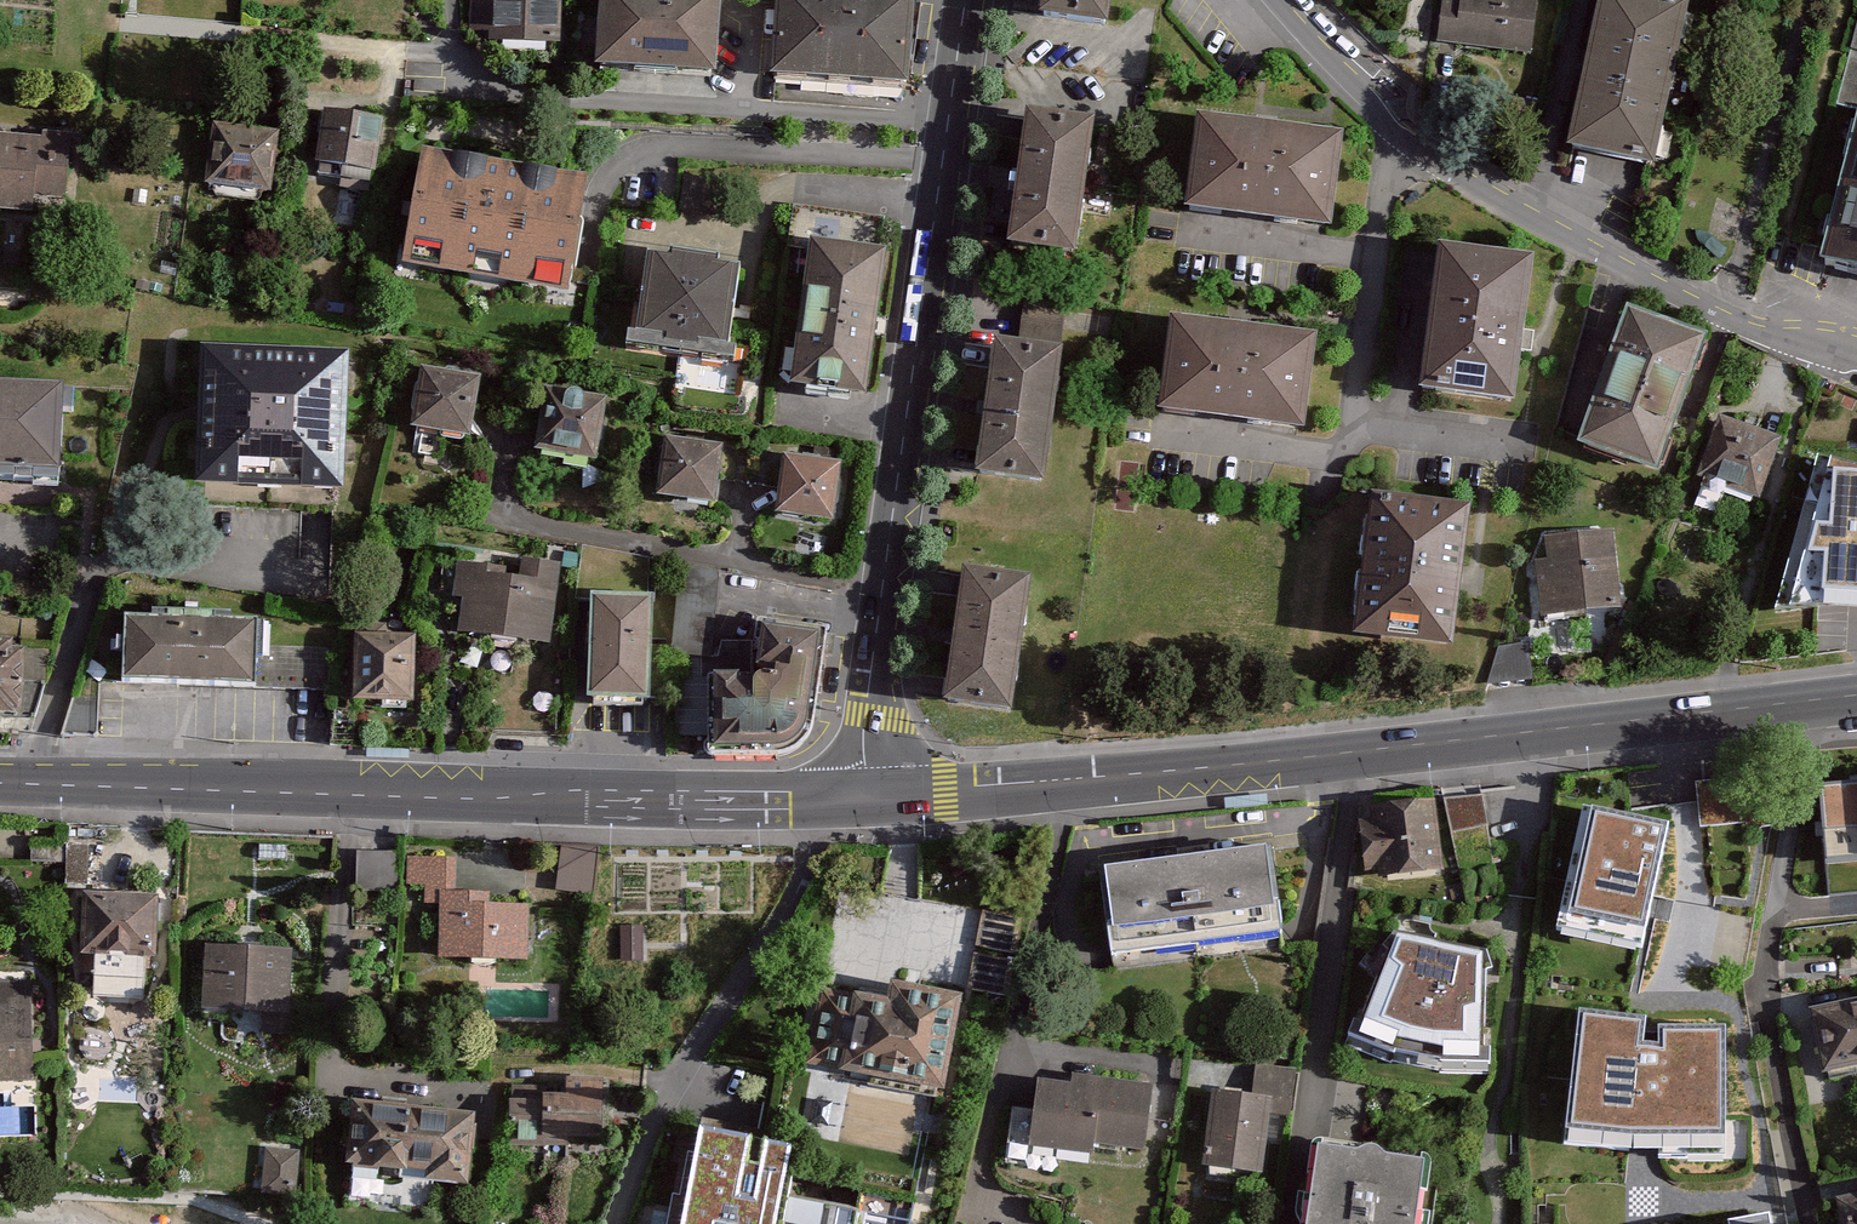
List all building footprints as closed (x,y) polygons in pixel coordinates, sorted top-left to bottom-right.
[(467,27),(560,35),(563,0),(470,0),(467,27)] [(598,56),(715,68),(721,0),(604,0),(598,56)] [(770,72),(909,83),(915,0),(776,0),(770,72)] [(1039,18),(1113,24),(1115,0),(1041,0),(1039,18)] [(1457,1),(1446,0),(1442,0),(1437,51),(1534,59),(1540,0),(1457,0),(1457,1)] [(1672,0),(1601,0),(1573,150),(1662,167),(1692,4),(1672,0)] [(1095,116),(1023,108),(1008,241),(1080,249),(1095,116)] [(327,109),(317,158),(377,170),(387,121),(327,109)] [(1186,211),(1330,231),(1344,133),(1199,113),(1186,211)] [(1820,268),(1856,278),(1856,121),(1820,268)] [(281,140),(212,128),(201,188),(270,200),(281,140)] [(0,142),(0,217),(37,218),(38,191),(70,193),(72,146),(0,142)] [(426,146),(402,260),(568,291),(589,177),(426,146)] [(1538,254),(1444,244),(1428,392),(1522,402),(1538,254)] [(652,247),(641,334),(731,346),(742,259),(652,247)] [(809,250),(787,394),(867,406),(889,262),(809,250)] [(1025,301),(1019,346),(1060,351),(1066,306),(1025,301)] [(1713,338),(1632,309),(1580,453),(1662,482),(1713,338)] [(1319,331),(1171,315),(1160,411),(1308,427),(1319,331)] [(1062,358),(993,348),(974,485),(1043,494),(1062,358)] [(349,355),(204,349),(198,486),(342,493),(349,355)] [(420,373),(410,434),(471,444),(481,383),(420,373)] [(75,389),(0,386),(0,488),(71,491),(75,389)] [(544,389),(533,450),(599,461),(610,401),(544,389)] [(1781,438),(1715,419),(1696,483),(1762,502),(1781,438)] [(664,446),(658,503),(717,509),(723,453),(664,446)] [(781,461),(773,517),(834,527),(843,470),(781,461)] [(1831,468),(1790,619),(1856,615),(1856,468),(1831,468)] [(1473,503),(1372,492),(1357,634),(1457,645),(1473,503)] [(1617,529),(1550,535),(1552,565),(1541,566),(1545,622),(1625,615),(1617,529)] [(463,600),(458,637),(550,649),(561,567),(522,562),(520,572),(458,564),(453,599),(463,600)] [(722,570),(677,569),(677,656),(721,656),(722,570)] [(1034,580),(960,570),(942,703),(1016,713),(1034,580)] [(654,602),(592,601),(590,704),(652,705),(654,602)] [(260,618),(130,620),(131,690),(261,687),(261,658),(260,618)] [(760,681),(714,680),(714,757),(783,757),(800,754),(811,741),(817,726),(828,638),(764,633),(760,681)] [(21,710),(25,640),(0,638),(0,709),(21,710)] [(415,641),(354,640),(353,706),(414,707),(415,641)] [(1532,681),(1531,645),(1493,646),(1494,682),(1532,681)] [(331,657),(261,658),(261,687),(332,686),(331,657)] [(1697,783),(1700,827),(1747,822),(1748,830),(1771,829),(1777,802),(1742,793),(1742,779),(1697,783)] [(1819,782),(1827,864),(1856,861),(1856,779),(1819,782)] [(1486,797),(1452,798),(1454,861),(1488,860),(1486,797)] [(1436,806),(1369,813),(1371,833),(1361,834),(1365,877),(1377,876),(1378,886),(1444,879),(1436,806)] [(1667,839),(1593,822),(1569,927),(1644,944),(1667,839)] [(594,895),(596,848),(561,846),(558,892),(594,895)] [(1262,852),(1105,868),(1113,949),(1270,933),(1262,852)] [(400,856),(360,855),(360,893),(400,894),(400,856)] [(456,862),(412,862),(412,886),(426,886),(426,903),(443,903),(442,957),(530,957),(530,906),(488,906),(488,894),(456,894),(456,862)] [(160,898),(86,895),(83,955),(157,958),(160,898)] [(643,925),(621,926),(621,960),(643,959),(643,925)] [(293,950),(209,947),(207,1010),(290,1013),(293,950)] [(1399,953),(1360,1047),(1392,1060),(1396,1053),(1442,1062),(1443,1072),(1479,1073),(1480,968),(1399,953)] [(964,996),(897,985),(895,999),(858,993),(857,999),(827,994),(815,1066),(948,1089),(964,996)] [(0,986),(0,1075),(33,1075),(32,986),(0,986)] [(1856,1075),(1856,1005),(1809,1015),(1823,1082),(1856,1075)] [(1641,1038),(1583,1031),(1573,1140),(1634,1149),(1719,1148),(1719,1048),(1663,1047),(1665,1067),(1637,1065),(1641,1038)] [(1253,1101),(1212,1096),(1202,1171),(1263,1179),(1271,1117),(1291,1119),(1297,1073),(1258,1067),(1253,1101)] [(604,1079),(572,1078),(571,1097),(547,1096),(547,1104),(514,1103),(514,1146),(569,1147),(569,1140),(603,1140),(604,1079)] [(1151,1085),(1074,1078),(1073,1086),(1041,1083),(1035,1147),(1090,1152),(1091,1142),(1145,1146),(1151,1085)] [(831,1146),(914,1149),(915,1100),(832,1097),(831,1146)] [(407,1173),(413,1109),(359,1104),(353,1168),(407,1173)] [(473,1115),(413,1109),(407,1173),(467,1178),(473,1115)] [(1015,1142),(1032,1142),(1034,1110),(1017,1109),(1015,1142)] [(678,1223),(782,1223),(796,1146),(696,1128),(678,1223)] [(299,1153),(262,1153),(261,1195),(299,1196),(299,1153)] [(1318,1161),(1311,1223),(1417,1223),(1423,1176),(1382,1169),(1373,1163),(1367,1162),(1358,1166),(1318,1161)] [(1834,1198),(1839,1223),(1856,1223),(1856,1194),(1834,1198)]
